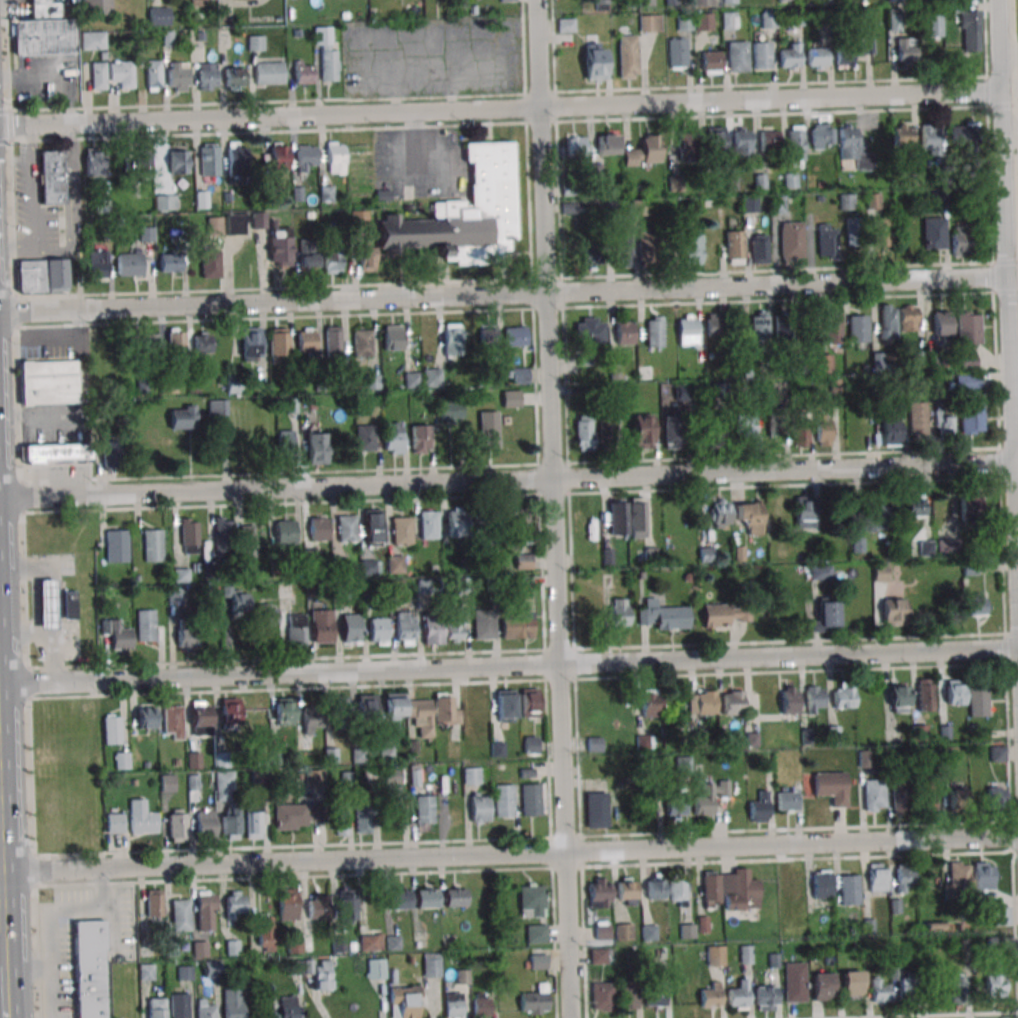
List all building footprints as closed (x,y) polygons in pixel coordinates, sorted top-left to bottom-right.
[(59,17),(59,3),(48,3),(48,0),(30,0),(30,18),(59,17)] [(81,15),(111,15),(110,0),(80,0),(81,15)] [(171,7),(149,7),(149,25),(171,25),(171,7)] [(761,28),(776,28),(776,11),(761,11),(761,28)] [(888,31),(902,31),(902,11),(888,11),(888,31)] [(979,11),(960,11),(960,51),(979,51),(979,11)] [(737,12),(721,12),(721,29),(737,29),(737,12)] [(712,30),(712,13),(677,14),(677,32),(694,31),(712,30)] [(639,15),(639,32),(661,32),(661,15),(639,15)] [(922,37),(940,37),(940,15),(922,15),(922,37)] [(73,55),(73,20),(13,20),(13,55),(73,55)] [(322,81),(338,81),(338,48),(334,48),(334,27),(314,27),(314,45),(322,45),(322,81)] [(106,49),(106,31),(81,31),(81,49),(106,49)] [(638,35),(619,35),(619,78),(638,78),(638,35)] [(264,50),(264,36),(248,36),(248,50),(264,50)] [(669,39),(669,68),(686,68),(686,39),(669,39)] [(853,68),(853,56),(873,55),(873,40),(836,40),(836,68),(853,68)] [(915,63),(915,40),(897,40),(897,63),(915,63)] [(770,41),(753,41),(753,69),(770,69),(770,41)] [(728,71),(748,71),(748,42),(728,42),(728,71)] [(606,79),(606,44),(585,44),(585,79),(606,79)] [(780,69),(800,69),(800,44),(780,44),(780,69)] [(827,70),(827,47),(808,47),(808,70),(827,70)] [(720,51),(701,51),(701,74),(720,74),(720,51)] [(147,60),(147,91),(161,91),(161,60),(147,60)] [(119,81),(119,88),(134,88),(134,61),(109,61),(109,81),(119,81)] [(92,62),(92,89),(106,89),(106,62),(92,62)] [(190,91),(190,62),(168,62),(168,91),(190,91)] [(216,62),(199,62),(199,91),(216,91),(216,62)] [(284,84),(284,62),(255,62),(255,84),(284,84)] [(293,83),(313,83),(313,62),(293,62),(293,83)] [(245,66),(225,66),(225,88),(245,88),(245,66)] [(833,149),(833,124),(811,124),(811,149),(833,149)] [(860,124),(839,124),(839,160),(851,160),(851,170),(872,170),(872,150),(860,150),(860,124)] [(950,124),(950,144),(980,144),(980,124),(950,124)] [(921,155),(939,155),(939,125),(921,125),(921,155)] [(787,168),(803,168),(803,126),(787,126),(787,168)] [(902,145),(902,154),(912,154),(912,126),(893,126),(893,145),(902,145)] [(707,127),(707,156),(724,156),(724,127),(707,127)] [(679,162),(697,162),(697,129),(679,129),(679,162)] [(751,157),(751,129),(734,129),(734,157),(751,157)] [(759,153),(778,153),(778,130),(759,130),(759,153)] [(586,134),(567,134),(567,165),(586,165),(586,134)] [(595,155),(619,155),(619,135),(595,135),(595,155)] [(660,136),(643,136),(643,147),(624,147),(624,166),(660,166),(660,136)] [(288,170),(288,142),(268,142),(268,170),(288,170)] [(344,174),(344,142),(327,142),(327,174),(344,174)] [(379,250),(433,248),(433,259),(454,258),(454,264),(507,262),(506,239),(516,239),(512,142),(465,143),(466,162),(470,162),(472,201),(432,203),(433,219),(399,220),(399,215),(378,215),(379,250)] [(220,177),(220,145),(200,145),(200,177),(220,177)] [(228,181),(246,181),(246,145),(228,145),(228,181)] [(317,145),(296,145),(296,170),(317,170),(317,145)] [(84,148),(84,177),(103,177),(103,148),(84,148)] [(189,149),(169,149),(169,173),(189,173),(189,149)] [(40,150),(41,205),(65,205),(64,150),(40,150)] [(152,151),(137,151),(137,178),(152,178),(152,151)] [(563,195),(581,196),(582,184),(564,183),(563,195)] [(321,201),(334,201),(334,186),(320,187),(321,201)] [(207,192),(196,192),(196,207),(207,207),(207,192)] [(880,209),(880,193),(866,193),(866,209),(880,209)] [(853,194),(839,194),(839,210),(853,210),(853,194)] [(177,210),(177,195),(155,195),(155,211),(177,210)] [(742,198),(742,212),(756,212),(756,198),(742,198)] [(369,228),(369,210),(351,210),(351,228),(369,228)] [(246,234),(246,214),(225,214),(226,234),(246,234)] [(208,235),(222,235),(222,216),(208,216),(208,235)] [(945,249),(945,217),(923,217),(923,249),(945,249)] [(856,218),(847,218),(847,236),(856,236),(856,218)] [(874,218),(874,249),(891,249),(891,218),(874,218)] [(803,258),(803,221),(780,221),(780,258),(803,258)] [(836,224),(817,224),(817,260),(836,260),(836,224)] [(951,256),(967,256),(967,226),(951,226),(951,256)] [(140,227),(140,243),(155,243),(155,227),(140,227)] [(655,228),(636,228),(636,259),(655,259),(655,228)] [(291,266),(291,229),(269,229),(269,266),(291,266)] [(682,265),(700,265),(700,230),(682,230),(682,265)] [(743,264),(743,230),(726,230),(726,264),(743,264)] [(977,259),(987,259),(987,232),(977,232),(977,259)] [(751,263),(767,263),(767,234),(751,234),(751,263)] [(631,267),(631,235),(613,235),(613,267),(631,267)] [(299,238),(299,267),(317,267),(317,238),(299,238)] [(601,265),(601,239),(583,240),(584,265),(601,265)] [(201,278),(221,278),(221,246),(201,246),(201,278)] [(341,246),(324,246),(324,274),(341,274),(341,246)] [(374,272),(374,246),(359,246),(359,272),(374,272)] [(109,278),(109,250),(88,250),(88,278),(109,278)] [(117,253),(117,276),(144,276),(144,253),(117,253)] [(183,272),(183,254),(159,254),(159,272),(183,272)] [(68,293),(68,259),(17,260),(18,294),(68,293)] [(880,339),(895,339),(895,304),(880,304),(880,339)] [(916,305),(899,305),(899,331),(916,331),(916,305)] [(767,343),(767,311),(751,311),(751,343),(767,343)] [(825,312),(825,344),(841,344),(841,312),(825,312)] [(933,312),(933,335),(951,335),(951,312),(933,312)] [(957,344),(979,344),(979,312),(957,312),(957,344)] [(724,337),(724,313),(706,313),(706,337),(724,337)] [(775,315),(775,343),(793,343),(793,315),(775,315)] [(849,343),(866,343),(866,315),(849,315),(849,343)] [(604,343),(604,318),(575,318),(575,343),(604,343)] [(646,347),(662,347),(662,320),(646,320),(646,347)] [(633,322),(616,322),(616,345),(633,345),(633,322)] [(678,322),(678,346),(697,346),(697,322),(678,322)] [(463,324),(443,324),(443,355),(463,355),(463,324)] [(385,350),(402,350),(402,325),(385,325),(385,350)] [(243,359),(261,359),(261,327),(243,327),(243,359)] [(326,327),(326,356),(341,356),(341,327),(326,327)] [(527,346),(527,327),(505,327),(505,346),(527,346)] [(289,362),(289,328),(270,328),(270,362),(289,362)] [(315,354),(315,328),(298,328),(298,354),(315,354)] [(477,328),(477,353),(497,353),(497,328),(477,328)] [(185,352),(185,329),(168,329),(168,352),(185,352)] [(354,330),(354,357),(371,357),(371,330),(354,330)] [(212,331),(194,331),(194,354),(212,354),(212,331)] [(139,334),(139,357),(158,357),(158,334),(139,334)] [(923,352),(912,352),(913,366),(923,366),(923,352)] [(830,373),(830,354),(814,354),(814,373),(830,373)] [(20,361),(20,404),(77,404),(77,361),(20,361)] [(511,384),(528,384),(528,368),(511,368),(511,384)] [(441,387),(441,369),(424,369),(424,387),(441,387)] [(421,388),(421,372),(405,372),(405,388),(421,388)] [(366,390),(380,390),(380,375),(366,375),(366,390)] [(981,389),(981,375),(956,375),(956,389),(981,389)] [(504,407),(519,407),(519,391),(504,391),(504,407)] [(227,399),(208,399),(208,415),(227,415),(227,399)] [(440,421),(462,421),(462,401),(440,401),(440,421)] [(926,435),(926,402),(909,402),(909,435),(926,435)] [(982,402),(960,402),(960,434),(982,434),(982,402)] [(170,406),(170,429),(196,429),(196,406),(170,406)] [(934,410),(934,434),(951,434),(951,410),(934,410)] [(480,411),(480,448),(498,448),(498,411),(480,411)] [(830,413),(816,413),(816,445),(830,445),(830,413)] [(863,438),(863,413),(847,413),(847,438),(863,438)] [(755,414),(737,414),(737,442),(755,442),(755,414)] [(633,448),(652,448),(652,415),(633,415),(633,448)] [(767,437),(784,437),(784,415),(767,415),(767,437)] [(681,416),(663,416),(663,448),(681,448),(681,416)] [(882,446),(899,446),(899,416),(882,416),(882,446)] [(591,438),(591,417),(575,417),(575,438),(591,438)] [(615,445),(615,418),(599,418),(599,445),(615,445)] [(403,454),(403,423),(394,423),(394,432),(385,432),(385,454),(403,454)] [(792,423),(792,447),(808,447),(808,423),(792,423)] [(355,425),(355,451),(375,451),(375,425),(355,425)] [(429,425),(411,425),(411,453),(429,453),(429,425)] [(279,460),(293,460),(293,430),(279,430),(279,460)] [(306,431),(306,465),(328,465),(328,431),(306,431)] [(117,441),(102,441),(102,471),(117,471),(117,441)] [(23,445),(24,463),(90,463),(90,445),(23,445)] [(979,520),(979,493),(959,494),(960,521),(979,520)] [(922,516),(922,495),(905,495),(905,516),(922,516)] [(795,529),(816,529),(816,496),(795,496),(795,529)] [(729,499),(712,499),(712,527),(729,527),(729,499)] [(644,538),(644,500),(630,500),(630,538),(644,538)] [(608,501),(608,536),(627,536),(627,501),(608,501)] [(736,525),(747,525),(747,535),(761,535),(761,503),(736,503),(736,525)] [(866,531),(888,531),(888,504),(866,504),(866,531)] [(447,534),(463,534),(463,508),(447,508),(447,534)] [(365,546),(381,546),(381,509),(365,509),(365,546)] [(438,539),(438,511),(420,511),(420,539),(438,539)] [(338,542),(356,542),(356,516),(338,516),(338,542)] [(310,541),(328,541),(328,517),(310,517),(310,541)] [(412,517),(393,517),(393,545),(412,545),(412,517)] [(181,554),(199,554),(199,518),(181,518),(181,554)] [(232,518),(214,518),(214,549),(232,549),(232,518)] [(275,519),(275,543),(296,543),(296,519),(275,519)] [(255,525),(240,525),(240,562),(255,562),(255,525)] [(106,530),(106,563),(128,563),(128,530),(106,530)] [(163,530),(144,530),(144,562),(163,562),(163,530)] [(957,553),(957,539),(937,539),(937,553),(957,553)] [(657,563),(657,548),(636,548),(636,563),(657,563)] [(531,554),(515,554),(515,569),(531,569),(531,554)] [(388,573),(404,573),(404,556),(388,556),(388,573)] [(377,574),(377,559),(360,560),(361,574),(377,574)] [(831,580),(831,565),(810,565),(810,580),(831,580)] [(38,632),(55,631),(55,583),(38,583),(38,632)] [(62,622),(76,621),(75,591),(61,592),(62,622)] [(249,616),(249,593),(231,593),(230,615),(249,616)] [(629,598),(611,598),(611,629),(629,629),(629,598)] [(688,629),(688,608),(656,608),(656,598),(645,599),(646,608),(638,608),(638,630),(688,629)] [(819,621),(810,621),(810,631),(839,631),(839,598),(819,598),(819,621)] [(986,615),(986,598),(967,598),(967,615),(986,615)] [(905,599),(882,599),(882,626),(905,626),(905,599)] [(259,626),(276,626),(276,604),(259,604),(259,626)] [(746,625),(746,605),(702,605),(702,625),(746,625)] [(155,610),(136,610),(136,641),(155,641),(155,610)] [(333,643),(333,610),(312,610),(312,643),(333,643)] [(448,610),(448,642),(463,642),(463,610),(448,610)] [(533,638),(533,611),(504,611),(504,638),(533,638)] [(396,645),(415,645),(415,612),(396,612),(396,645)] [(473,639),(495,639),(495,612),(473,612),(473,639)] [(305,645),(305,614),(287,614),(287,645),(305,645)] [(360,644),(360,614),(342,614),(342,645),(360,644)] [(423,644),(443,644),(443,617),(423,617),(423,644)] [(388,618),(369,618),(369,644),(388,644),(388,618)] [(131,629),(120,629),(120,619),(100,619),(101,637),(111,636),(111,651),(131,650),(131,629)] [(197,649),(197,629),(177,629),(177,649),(197,649)] [(932,711),(932,679),(917,679),(917,711),(932,711)] [(946,680),(946,705),(964,705),(964,680),(946,680)] [(988,717),(988,684),(970,684),(970,717),(988,717)] [(889,712),(907,712),(907,685),(889,685),(889,712)] [(797,714),(797,686),(781,686),(781,714),(797,714)] [(805,713),(824,713),(824,686),(805,686),(805,713)] [(853,708),(853,686),(833,686),(833,708),(853,708)] [(522,688),(522,717),(539,717),(539,688),(522,688)] [(715,718),(715,690),(692,690),(692,718),(715,718)] [(743,714),(743,690),(722,690),(722,714),(743,714)] [(639,716),(660,716),(660,691),(639,691),(639,716)] [(405,720),(405,693),(382,693),(382,720),(405,720)] [(460,725),(460,705),(452,705),(452,694),(435,694),(435,725),(460,725)] [(358,695),(358,720),(376,720),(376,695),(358,695)] [(330,725),(348,725),(348,696),(330,696),(330,725)] [(294,725),(294,698),(275,698),(275,725),(294,725)] [(240,699),(220,699),(220,724),(240,724),(240,699)] [(432,740),(432,700),(408,700),(408,727),(419,727),(419,740),(432,740)] [(191,702),(191,728),(211,728),(211,702),(191,702)] [(183,739),(183,706),(164,706),(164,739),(183,739)] [(157,728),(157,707),(137,707),(137,728),(157,728)] [(322,709),(303,709),(303,732),(322,732),(322,709)] [(122,714),(104,714),(104,744),(122,744),(122,714)] [(926,740),(926,726),(913,726),(913,740),(926,740)] [(523,753),(538,753),(538,736),(523,736),(523,753)] [(602,752),(602,737),(588,737),(588,752),(602,752)] [(492,756),(503,756),(503,743),(492,743),(492,756)] [(990,761),(1006,761),(1006,746),(990,746),(990,761)] [(130,752),(115,752),(115,769),(130,769),(130,752)] [(201,753),(186,753),(186,769),(201,769),(201,753)] [(400,768),(380,768),(380,769),(368,769),(368,778),(382,778),(382,794),(400,794),(400,768)] [(480,768),(463,768),(463,784),(480,784),(480,768)] [(323,770),(304,770),(304,788),(323,788),(323,770)] [(234,771),(215,771),(215,801),(234,801),(234,771)] [(814,773),(814,797),(828,797),(828,807),(846,807),(846,773),(814,773)] [(175,793),(175,777),(161,777),(160,792),(175,793)] [(864,811),(884,811),(884,779),(864,779),(864,811)] [(918,809),(933,809),(933,779),(918,779),(918,809)] [(694,795),(694,816),(713,816),(713,798),(729,798),(729,781),(702,781),(702,795),(694,795)] [(909,781),(891,781),(891,811),(909,811),(909,781)] [(685,783),(668,783),(668,818),(685,818),(685,783)] [(539,784),(522,784),(522,816),(539,816),(539,784)] [(512,818),(512,785),(495,785),(495,818),(512,818)] [(1005,786),(987,786),(987,803),(1005,803),(1005,786)] [(967,789),(950,789),(950,809),(967,809),(967,789)] [(749,801),(749,823),(767,823),(767,790),(759,790),(759,801),(749,801)] [(797,811),(797,790),(777,790),(777,811),(797,811)] [(585,791),(585,828),(607,828),(607,791),(585,791)] [(489,825),(489,794),(471,794),(471,825),(489,825)] [(415,823),(433,823),(433,796),(415,796),(415,823)] [(246,839),(261,839),(261,803),(246,803),(246,839)] [(305,820),(316,820),(316,805),(274,805),(274,830),(306,830),(305,820)] [(371,833),(370,806),(355,806),(355,833),(371,833)] [(334,835),(347,835),(347,807),(334,807),(334,835)] [(239,808),(221,808),(221,840),(239,840),(239,808)] [(188,810),(169,810),(169,842),(188,842),(188,810)] [(215,810),(196,810),(196,838),(215,838),(215,810)] [(158,812),(130,812),(130,834),(158,834),(158,812)] [(106,833),(124,833),(124,814),(106,814),(106,833)] [(970,887),(970,862),(949,862),(949,887),(970,887)] [(973,890),(994,890),(994,863),(973,863),(973,890)] [(887,892),(887,864),(869,864),(869,892),(887,892)] [(897,893),(905,893),(905,885),(914,885),(914,865),(897,865),(897,893)] [(787,897),(803,897),(803,867),(787,867),(787,897)] [(759,911),(759,879),(749,879),(749,869),(702,870),(703,905),(723,905),(723,911),(759,911)] [(831,870),(813,870),(813,898),(831,898),(831,870)] [(841,875),(841,905),(858,905),(858,875),(841,875)] [(636,905),(636,877),(618,877),(618,905),(636,905)] [(589,908),(610,908),(610,878),(589,878),(589,908)] [(664,879),(642,879),(642,899),(664,899),(664,879)] [(671,901),(685,901),(685,880),(671,880),(671,901)] [(519,918),(545,918),(545,883),(519,883),(519,918)] [(416,909),(438,909),(438,888),(416,888),(416,909)] [(279,920),(295,920),(295,889),(279,889),(279,920)] [(389,909),(410,909),(410,889),(389,889),(389,909)] [(445,906),(466,906),(466,889),(445,889),(445,906)] [(163,890),(146,890),(146,917),(163,917),(163,890)] [(196,891),(196,930),(216,930),(216,891),(196,891)] [(246,919),(246,891),(225,891),(225,919),(246,919)] [(339,925),(355,925),(355,893),(339,893),(339,925)] [(325,895),(307,895),(307,919),(325,919),(325,895)] [(172,931),(190,931),(190,899),(172,899),(172,931)] [(994,925),(1009,925),(1009,906),(994,906),(994,925)] [(257,917),(257,951),(273,951),(273,917),(257,917)] [(610,940),(610,922),(595,922),(595,940),(610,940)] [(102,952),(105,952),(104,923),(72,924),(76,1017),(105,1017),(102,952)] [(632,924),(616,924),(616,940),(632,940),(632,924)] [(545,943),(545,925),(526,925),(526,943),(545,943)] [(359,951),(383,951),(383,935),(359,935),(359,951)] [(724,946),(707,946),(707,966),(724,966),(724,946)] [(590,965),(606,965),(606,948),(590,948),(590,965)] [(422,977),(440,977),(440,953),(422,953),(422,977)] [(530,955),(530,970),(545,969),(545,954),(530,955)] [(385,959),(366,959),(366,978),(385,978),(385,959)] [(331,990),(331,960),(297,961),(297,974),(312,974),(312,990),(331,990)] [(784,962),(784,1001),(805,1001),(805,962),(784,962)] [(919,976),(907,976),(907,964),(890,964),(890,977),(899,977),(899,998),(919,998),(919,976)] [(153,965),(139,965),(139,981),(153,981),(153,965)] [(861,971),(842,971),(842,996),(861,996),(861,971)] [(833,1000),(833,973),(813,973),(813,1000),(833,1000)] [(987,1000),(1005,1000),(1005,975),(987,975),(987,1000)] [(950,976),(950,1002),(967,1002),(967,976),(950,976)] [(871,1004),(891,1004),(891,983),(882,983),(882,978),(871,978),(871,1004)] [(620,1008),(637,1008),(637,981),(620,981),(620,1008)] [(614,982),(591,982),(591,1010),(614,1010),(614,982)] [(701,1008),(720,1008),(720,982),(710,982),(710,989),(701,989),(701,1008)] [(520,1014),(547,1014),(547,984),(537,984),(537,993),(520,993),(520,1014)] [(646,1007),(665,1007),(665,985),(646,985),(646,1007)] [(390,986),(389,1017),(420,1017),(420,986),(390,986)] [(223,988),(223,1017),(243,1017),(243,988),(223,988)] [(758,1009),(776,1009),(776,989),(758,989),(758,1009)] [(749,990),(728,990),(728,1009),(749,1009),(749,990)] [(462,1017),(462,991),(444,991),(444,1017),(462,1017)] [(170,993),(170,1017),(188,1017),(188,993),(170,993)] [(490,994),(472,994),(472,1017),(490,1017),(490,994)] [(279,996),(279,1017),(295,1017),(295,996),(279,996)] [(147,998),(147,1017),(166,1017),(166,998),(147,998)] [(196,1000),(196,1017),(216,1017),(216,1000),(196,1000)]
